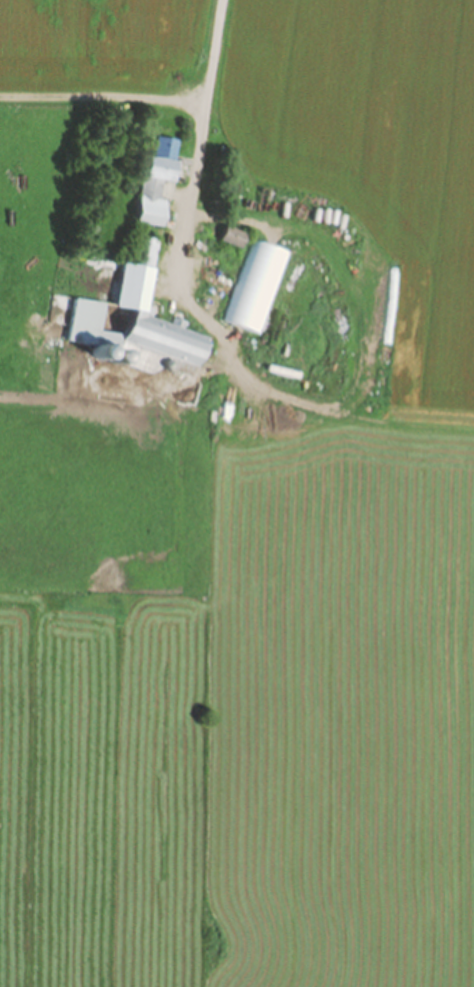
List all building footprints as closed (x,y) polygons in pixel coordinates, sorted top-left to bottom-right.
[(167,141),(146,139),(143,159),(131,158),(128,179),(130,180),(125,224),(149,227),(155,183),(162,183),(167,141)] [(236,236),(214,226),(207,240),(229,250),(236,236)] [(139,318),(146,241),(133,240),(130,270),(116,268),(110,263),(106,309),(116,314),(106,334),(91,333),(94,303),(64,300),(60,340),(129,347),(125,351),(125,352),(148,354),(146,372),(131,365),(129,369),(142,381),(146,376),(154,382),(165,383),(166,374),(182,375),(198,342),(177,332),(178,322),(165,320),(164,330),(139,318)] [(256,339),(283,255),(244,242),(217,326),(256,339)]
